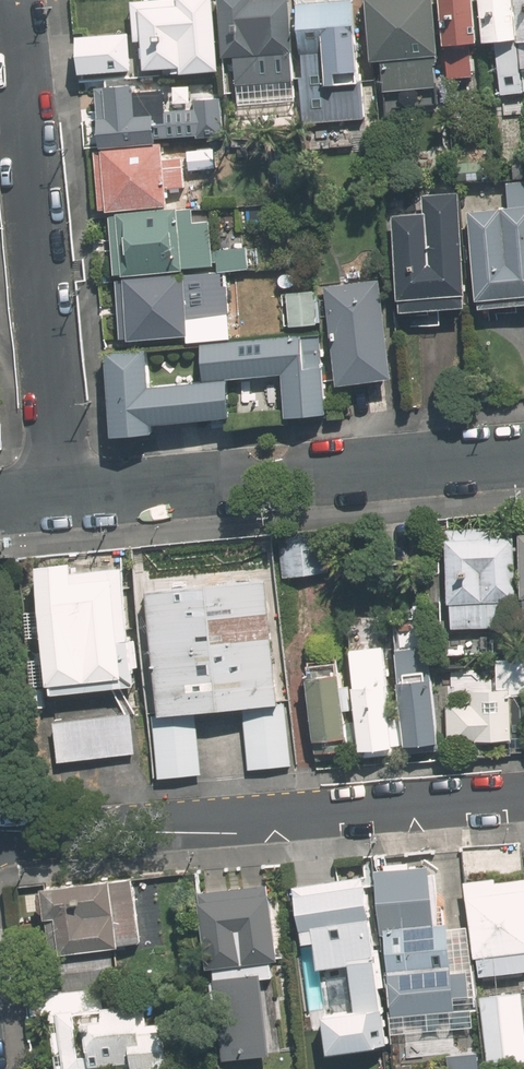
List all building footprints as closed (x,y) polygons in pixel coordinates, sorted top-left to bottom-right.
[(151,63),(177,62),(178,69),(228,66),(225,0),(148,0),(151,63)] [(298,0),(225,0),(228,66),(230,92),(242,92),(242,103),(304,100),(298,0)] [(364,0),(305,0),(310,117),(370,114),(364,0)] [(376,49),(390,48),(394,89),(454,83),(453,71),(451,42),(447,0),(372,0),(376,49)] [(453,71),(481,69),(478,40),(492,38),(489,0),(447,0),(451,42),(453,71)] [(492,38),(500,38),(505,91),(523,89),(523,0),(489,0),(492,38)] [(83,44),(85,76),(134,74),(132,32),(102,33),(102,43),(83,44)] [(99,83),(104,146),(232,136),(228,89),(198,91),(199,104),(172,106),(170,84),(143,86),(143,79),(99,83)] [(220,139),(108,150),(114,208),(175,202),(173,187),(192,185),(190,167),(223,164),(220,139)] [(507,185),(508,204),(469,207),(476,303),(523,299),(523,184),(507,185)] [(469,207),(468,188),(430,191),(431,209),(400,211),(407,307),(476,303),(469,207)] [(168,208),(119,212),(124,273),(260,262),(258,240),(223,243),(220,214),(202,215),(201,203),(167,205),(168,208)] [(230,268),(132,276),(137,338),(198,333),(196,313),(234,310),(230,268)] [(390,277),(332,282),(339,380),(397,376),(390,277)] [(326,287),(291,289),(293,324),(328,321),(326,287)] [(157,344),(109,348),(116,437),(165,434),(164,420),(240,414),(237,375),(286,372),(289,416),(333,413),(327,339),(307,340),(306,331),(210,338),(214,378),(160,382),(157,344)] [(518,525),(452,528),(457,625),(522,622),(518,525)] [(136,549),(50,556),(60,688),(145,682),(136,549)] [(296,763),(278,572),(160,583),(172,703),(157,704),(164,775),(207,771),(201,705),(245,701),(252,767),(296,763)] [(428,642),(405,644),(414,745),(450,742),(443,667),(430,668),(428,642)] [(393,644),(352,647),(360,750),(402,746),(393,644)] [(358,752),(351,656),(312,659),(319,755),(358,752)] [(499,667),(500,686),(480,687),(481,704),(453,706),(455,750),(523,746),(523,665),(499,667)] [(140,705),(58,716),(64,761),(145,751),(140,705)] [(435,924),(430,864),(376,868),(382,934),(387,934),(387,927),(435,924)] [(389,1042),(371,870),(298,878),(305,941),(319,940),(322,965),(354,962),(359,1008),(326,1011),(330,1048),(389,1042)] [(141,874),(56,877),(57,913),(68,913),(69,946),(144,943),(141,874)] [(474,878),(482,976),(523,973),(523,874),(474,878)] [(278,881),(212,887),(217,961),(284,956),(278,881)] [(393,1014),(455,1010),(449,923),(435,924),(387,927),(387,934),(393,1014)] [(224,975),(229,1057),(281,1055),(276,972),(224,975)] [(487,992),(489,1062),(523,1061),(523,991),(487,992)] [(48,1016),(52,1064),(175,1054),(172,1013),(153,1014),(152,992),(28,1002),(29,1018),(48,1016)]
